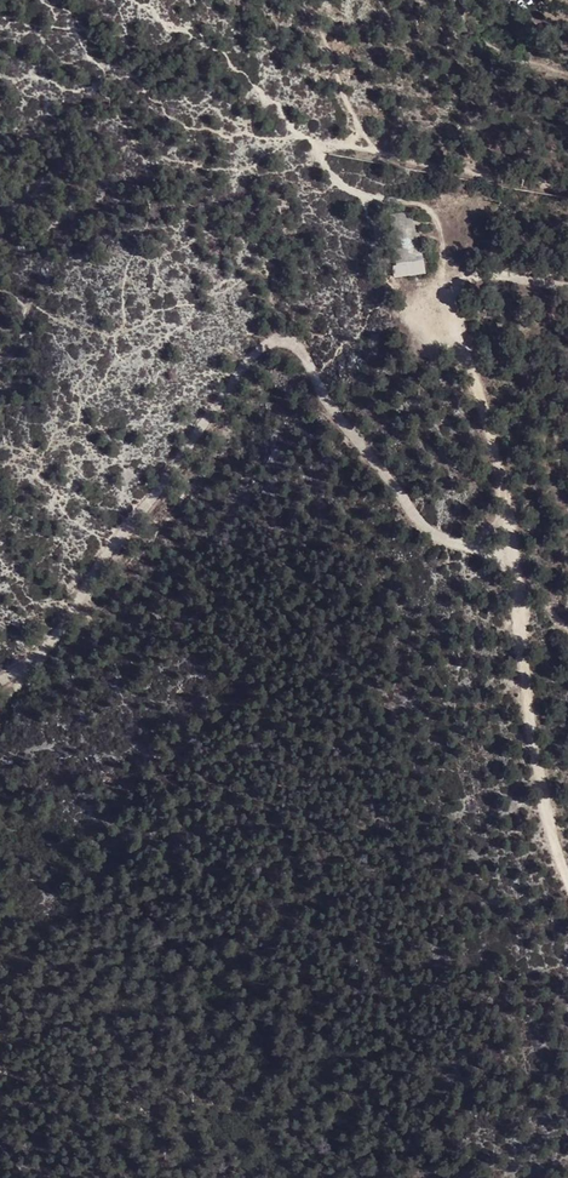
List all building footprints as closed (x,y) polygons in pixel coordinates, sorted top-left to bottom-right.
[(416,210),(387,212),(395,275),(425,273),(416,210)]
